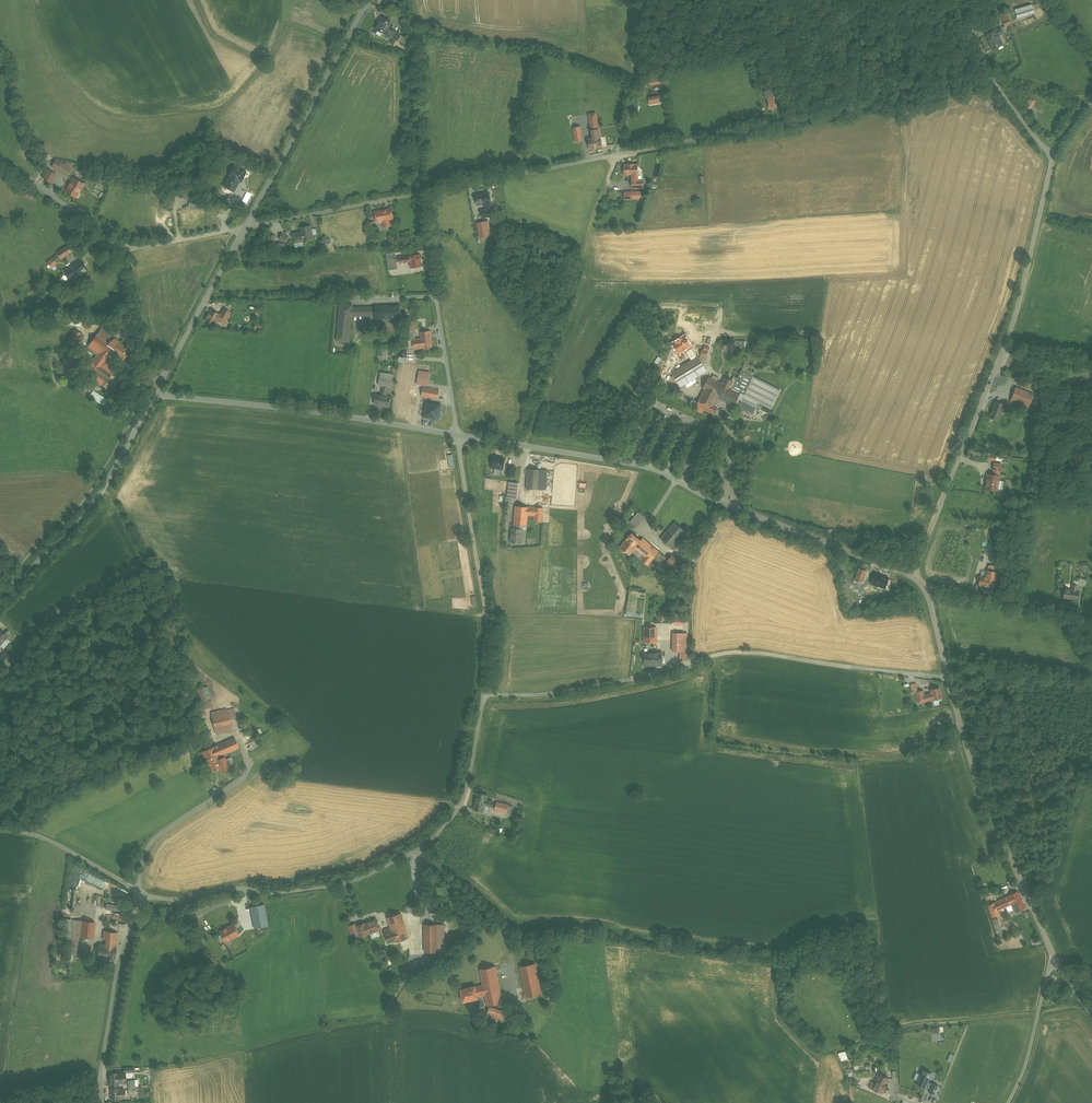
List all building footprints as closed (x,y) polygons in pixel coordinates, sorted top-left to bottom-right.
[(1016,9),(1019,18),(1037,13),(1034,4),(1016,9)] [(1005,13),(1000,16),(1005,26),(1011,23),(1005,13)] [(399,34),(388,28),(391,22),(382,17),(376,29),(385,34),(396,40),(399,34)] [(1001,28),(996,30),(986,35),(993,50),(1003,45),(999,35),(1003,33),(1001,28)] [(772,90),(764,91),(765,97),(767,97),(769,107),(775,106),(773,96),(772,90)] [(651,104),(668,103),(667,95),(650,96),(651,104)] [(1036,101),(1030,98),(1025,106),(1031,109),(1036,101)] [(580,126),(573,128),(576,142),(583,140),(580,126)] [(600,137),(598,129),(593,130),(595,138),(588,139),(590,149),(602,147),(600,137)] [(71,169),(56,159),(52,166),(67,176),(71,169)] [(637,164),(624,165),(624,175),(631,175),(632,180),(638,180),(637,174),(637,164)] [(228,175),(230,175),(239,181),(241,182),(246,172),(242,169),(241,170),(233,166),(228,175)] [(56,175),(48,170),(43,178),(51,183),(56,175)] [(230,175),(224,186),(233,191),(239,181),(230,175)] [(84,185),(73,178),(65,191),(74,197),(77,193),(79,192),(84,185)] [(638,180),(632,180),(632,188),(643,187),(642,180),(638,180)] [(28,190),(25,196),(31,199),(34,193),(28,190)] [(489,192),(481,194),(481,193),(475,195),(477,204),(486,203),(490,202),(491,202),(489,192)] [(174,208),(177,196),(167,194),(165,207),(174,208)] [(207,204),(191,200),(189,205),(205,210),(207,204)] [(391,209),(375,212),(377,222),(383,220),(385,227),(390,226),(388,219),(393,218),(391,209)] [(488,221),(477,223),(480,238),(491,236),(490,227),(488,221)] [(296,242),(313,238),(311,226),(301,228),(302,232),(294,233),(296,242)] [(280,238),(287,242),(290,237),(283,232),(280,238)] [(69,244),(57,252),(61,259),(73,250),(69,244)] [(419,254),(409,256),(399,258),(400,263),(410,261),(411,267),(421,266),(419,254)] [(81,260),(64,271),(71,281),(88,270),(81,260)] [(68,283),(61,287),(64,293),(71,288),(68,283)] [(352,305),(341,304),(337,340),(349,341),(351,316),(375,315),(375,319),(401,318),(400,305),(375,306),(375,307),(352,307),(352,305)] [(230,312),(223,308),(221,313),(222,316),(226,318),(230,312)] [(219,314),(211,310),(208,313),(207,316),(205,320),(213,325),(216,320),(223,324),(226,318),(222,316),(221,313),(219,314)] [(417,321),(406,322),(407,330),(407,331),(412,330),(414,330),(414,329),(418,329),(417,321)] [(120,342),(101,328),(86,348),(96,355),(93,359),(102,366),(103,366),(112,352),(113,352),(120,342),(120,343),(120,342)] [(75,329),(67,342),(74,347),(82,334),(75,329)] [(430,330),(420,332),(421,338),(413,339),(414,349),(423,348),(433,347),(430,330)] [(120,342),(113,352),(123,360),(130,350),(120,343),(120,342)] [(705,346),(704,350),(702,350),(701,355),(706,356),(707,351),(708,351),(709,347),(705,346)] [(74,357),(63,359),(67,379),(78,377),(74,357)] [(102,366),(93,359),(87,368),(90,371),(102,379),(106,382),(112,373),(103,366),(102,366)] [(699,359),(686,368),(684,365),(677,369),(679,372),(674,375),(679,384),(705,369),(699,359)] [(102,379),(90,371),(88,373),(100,382),(102,379)] [(394,374),(380,372),(378,385),(383,386),(388,386),(392,387),(394,374)] [(722,383),(716,380),(718,377),(713,375),(712,378),(708,376),(705,382),(707,383),(708,382),(719,388),(722,383)] [(719,388),(708,382),(707,383),(705,382),(703,388),(704,389),(710,392),(713,393),(711,396),(716,399),(718,396),(735,404),(753,413),(756,406),(769,413),(780,389),(753,376),(751,382),(739,376),(737,378),(734,376),(731,381),(724,377),(722,383),(719,388)] [(432,389),(423,387),(422,396),(429,397),(430,397),(432,389)] [(1033,394),(1016,387),(1010,402),(1027,409),(1033,394)] [(439,390),(432,389),(430,397),(434,398),(438,399),(439,390)] [(710,392),(704,389),(694,409),(702,413),(704,409),(714,414),(717,407),(713,405),(716,399),(711,396),(713,393),(710,392)] [(381,395),(376,394),(374,403),(380,404),(381,405),(389,407),(391,397),(387,396),(381,395)] [(430,397),(429,397),(428,404),(426,414),(438,416),(439,406),(433,405),(434,398),(430,397)] [(1005,404),(995,401),(989,417),(998,421),(1005,404)] [(503,469),(504,459),(493,457),(492,467),(494,468),(495,469),(499,470),(500,469),(503,469)] [(999,492),(1001,472),(1003,473),(1004,465),(993,464),(993,471),(994,471),(994,474),(988,474),(986,490),(999,492)] [(540,470),(528,469),(526,489),(539,490),(540,470)] [(547,470),(540,470),(539,490),(546,490),(547,470)] [(518,483),(509,481),(507,498),(512,499),(516,499),(518,483)] [(543,508),(516,506),(515,515),(519,515),(524,516),(524,514),(528,515),(534,516),(533,522),(542,522),(543,508)] [(645,517),(638,512),(631,522),(637,527),(645,517)] [(519,515),(515,515),(514,525),(523,526),(527,526),(528,515),(524,514),(524,516),(519,515)] [(675,522),(661,539),(671,548),(678,539),(682,542),(689,534),(675,522)] [(523,526),(514,525),(514,528),(512,528),(510,542),(517,542),(517,541),(522,541),(523,526)] [(641,540),(631,533),(620,547),(630,555),(635,548),(641,541),(641,540)] [(659,551),(643,538),(641,540),(641,541),(635,548),(645,556),(641,560),(648,565),(659,551)] [(686,566),(672,555),(664,564),(678,576),(686,566)] [(981,576),(979,587),(995,590),(997,579),(995,579),(997,567),(988,566),(986,577),(981,576)] [(866,571),(859,568),(855,579),(862,582),(866,571)] [(868,586),(866,593),(872,595),(873,591),(876,583),(882,586),(885,577),(874,572),(868,586)] [(868,586),(865,585),(859,584),(861,591),(866,593),(868,586)] [(1064,589),(1063,599),(1079,601),(1080,595),(1081,591),(1079,591),(1080,586),(1072,585),(1071,590),(1064,589)] [(876,592),(873,591),(872,595),(871,597),(869,596),(867,601),(872,603),(876,592)] [(15,636),(8,630),(5,634),(8,636),(6,638),(10,641),(15,636)] [(684,633),(673,633),(673,651),(684,651),(684,633)] [(656,634),(650,634),(644,634),(644,648),(661,647),(661,639),(656,639),(656,634)] [(5,651),(0,658),(0,659),(6,664),(12,657),(5,651)] [(662,652),(644,652),(645,665),(662,665),(662,652)] [(12,657),(6,664),(8,666),(14,659),(12,657)] [(208,686),(198,689),(203,709),(207,708),(212,707),(208,686)] [(931,693),(924,694),(923,690),(915,692),(918,703),(926,701),(933,699),(933,700),(942,698),(940,687),(930,689),(931,693)] [(227,709),(211,713),(213,721),(216,721),(216,720),(229,717),(229,719),(236,717),(234,708),(227,710),(227,709)] [(229,717),(216,720),(216,721),(213,721),(216,734),(232,730),(229,719),(229,717)] [(214,746),(202,751),(207,763),(210,771),(219,767),(221,771),(230,767),(231,767),(227,758),(227,759),(225,759),(224,756),(224,757),(219,758),(218,756),(238,747),(234,737),(214,746)] [(487,795),(477,793),(474,809),(483,811),(485,805),(489,806),(490,801),(486,800),(487,795)] [(508,805),(501,803),(499,811),(507,813),(508,805)] [(1017,891),(1008,896),(1012,904),(1015,912),(1025,908),(1017,891)] [(1008,896),(988,905),(993,917),(1000,914),(998,911),(1012,904),(1008,896)] [(268,927),(265,905),(251,907),(255,929),(268,927)] [(401,913),(387,917),(390,927),(381,931),(382,934),(384,933),(387,943),(395,941),(395,942),(409,938),(401,913)] [(1004,937),(997,917),(992,919),(999,939),(1004,937)] [(73,919),(71,935),(78,936),(80,937),(82,920),(73,919)] [(95,922),(82,920),(80,937),(93,938),(95,922)] [(365,923),(356,926),(360,937),(369,934),(368,932),(378,928),(376,921),(366,924),(365,923)] [(441,924),(424,924),(425,952),(442,952),(441,924)] [(217,934),(223,944),(239,935),(233,925),(217,934)] [(117,932),(104,931),(103,939),(106,939),(106,944),(106,945),(116,946),(117,932)] [(106,944),(99,944),(98,957),(115,958),(116,946),(106,945),(106,944)] [(535,963),(520,966),(526,997),(541,994),(535,963)] [(495,966),(480,969),(485,994),(487,1005),(503,1002),(495,966)] [(475,986),(461,989),(463,1001),(478,998),(477,996),(485,994),(483,984),(475,986)] [(508,1011),(489,1006),(488,1009),(486,1018),(505,1023),(508,1011)] [(846,1052),(838,1054),(839,1057),(840,1057),(841,1061),(847,1059),(846,1052)] [(935,1074),(928,1071),(924,1082),(930,1085),(935,1074)] [(122,1072),(110,1073),(110,1085),(118,1085),(118,1083),(124,1083),(124,1079),(123,1079),(122,1079),(122,1072)] [(879,1074),(875,1083),(872,1082),(869,1087),(882,1093),(884,1088),(884,1089),(888,1078),(879,1074)] [(930,1085),(924,1082),(919,1092),(932,1097),(936,1088),(930,1085)] [(118,1087),(110,1088),(111,1100),(120,1100),(120,1098),(125,1098),(125,1089),(118,1089),(118,1087)]
